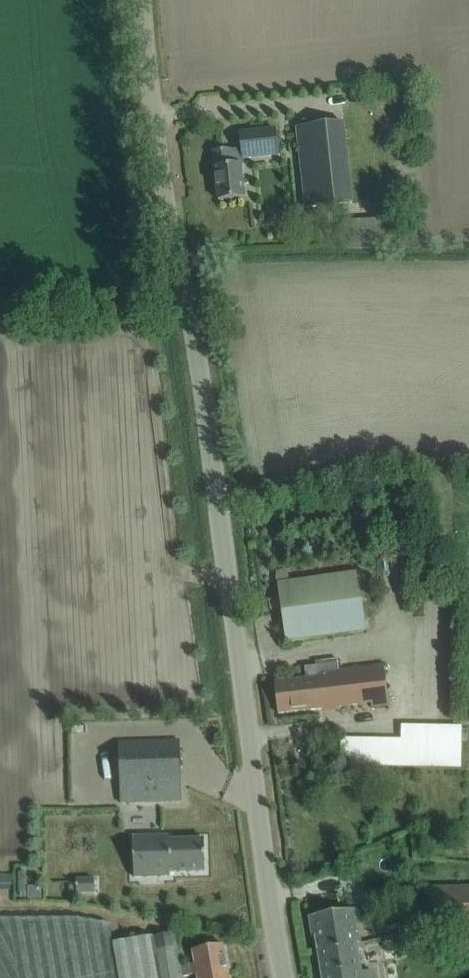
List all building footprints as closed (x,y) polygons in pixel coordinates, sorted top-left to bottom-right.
[(306,204),(353,198),(344,122),(297,128),(306,204)] [(241,132),(244,157),(277,153),(274,128),(241,132)] [(218,200),(244,198),(240,165),(231,166),(229,150),(213,152),(218,200)] [(367,631),(359,572),(277,583),(285,642),(367,631)] [(337,659),(328,660),(315,662),(315,666),(304,667),(306,679),(274,683),(278,714),(371,703),(371,707),(385,706),(384,666),(338,671),(337,659)] [(357,731),(356,754),(468,756),(468,721),(417,720),(416,732),(357,731)] [(119,743),(121,803),(181,801),(179,741),(119,743)] [(133,837),(134,877),(170,876),(169,872),(205,871),(204,839),(168,840),(168,836),(133,837)] [(76,893),(94,893),(94,879),(76,879),(76,882),(69,882),(69,890),(76,890),(76,893)] [(428,945),(468,945),(468,887),(427,887),(428,945)] [(315,936),(317,950),(359,943),(354,909),(309,917),(313,937),(315,936)] [(189,975),(187,965),(180,967),(174,933),(151,937),(151,936),(112,943),(109,923),(75,918),(0,918),(0,977),(183,977),(182,977),(189,975)] [(359,943),(317,950),(322,977),(361,977),(357,950),(363,949),(362,942),(359,943)] [(192,950),(195,964),(187,965),(189,975),(197,974),(198,977),(229,977),(223,945),(192,950)]
